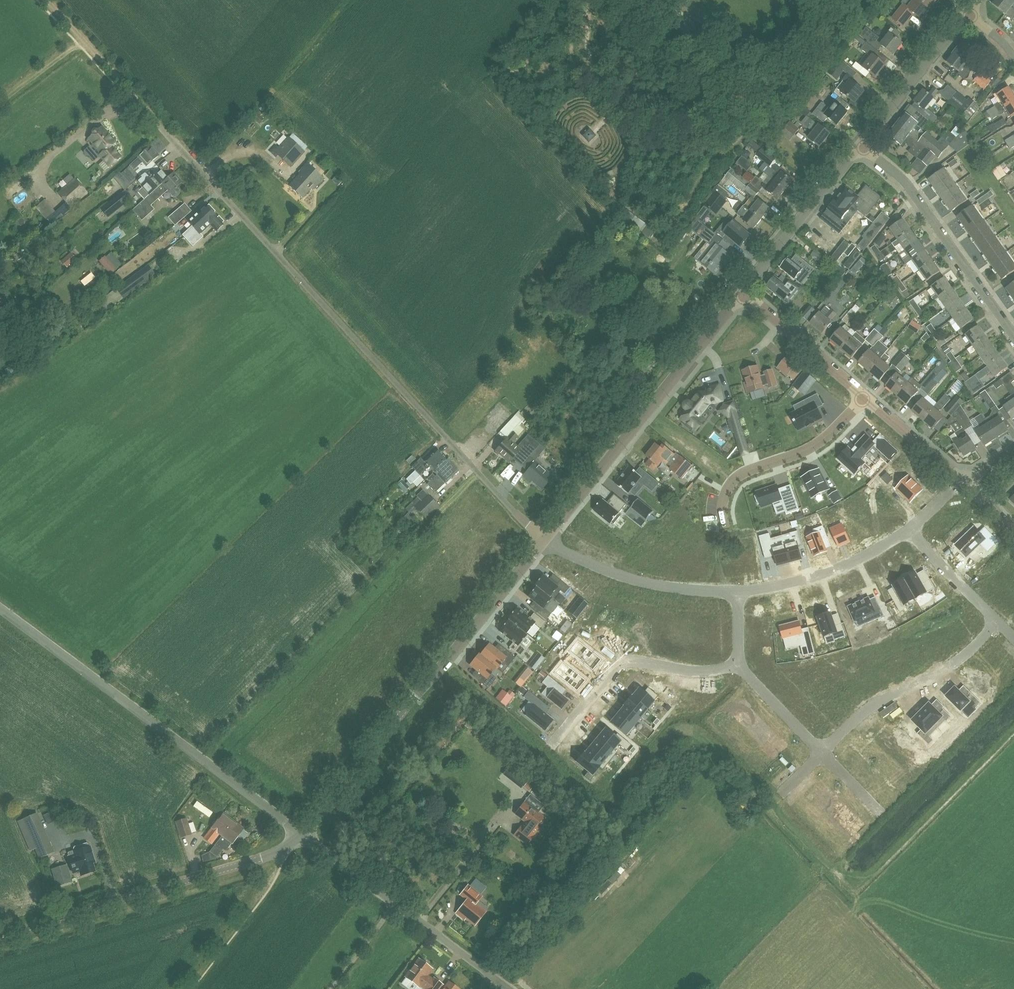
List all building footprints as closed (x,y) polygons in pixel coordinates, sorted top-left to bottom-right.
[(924,20),(928,15),(926,14),(931,8),(922,0),(914,0),(909,7),(905,4),(893,19),(902,26),(913,12),(924,20)] [(1003,0),(994,0),(993,2),(994,2),(992,4),(1005,15),(1005,14),(1012,20),(1013,18),(1013,9),(1003,0)] [(1013,9),(1013,0),(1003,0),(1013,9)] [(886,32),(889,35),(884,41),(874,33),(867,42),(873,47),(878,51),(882,46),(893,55),(903,44),(897,39),(901,33),(891,25),(886,32)] [(677,31),(670,39),(679,48),(687,39),(677,31)] [(963,40),(955,51),(968,62),(973,67),(979,60),(979,61),(985,54),(978,49),(977,51),(963,40)] [(878,51),(873,47),(867,42),(861,49),(872,57),(863,68),(875,78),(886,65),(884,64),(888,59),(878,51)] [(666,44),(660,52),(665,56),(669,59),(673,55),(669,51),(672,48),(667,44),(666,44)] [(946,62),(959,72),(957,74),(964,80),(969,73),(973,67),(968,62),(955,51),(946,62)] [(837,80),(839,76),(848,65),(840,59),(829,73),(837,80)] [(953,71),(945,79),(947,82),(956,74),(953,71)] [(849,74),(848,74),(843,81),(848,84),(841,92),(852,101),(850,102),(856,106),(860,101),(859,100),(865,92),(852,81),(854,78),(849,74)] [(990,84),(995,89),(1001,81),(996,76),(990,84)] [(992,108),(980,115),(983,120),(987,117),(1004,106),(1013,100),(1013,95),(1009,87),(997,95),(1000,101),(993,105),(994,107),(992,108)] [(929,94),(924,90),(914,102),(924,110),(934,99),(933,98),(938,92),(934,88),(929,94)] [(949,101),(953,97),(947,91),(943,96),(949,101)] [(979,108),(968,99),(967,100),(958,92),(948,104),(968,121),(979,108)] [(1004,106),(987,117),(989,120),(991,119),(992,120),(1000,115),(1007,111),(1011,118),(1013,116),(1013,100),(1004,106)] [(817,108),(813,114),(824,123),(829,118),(837,125),(848,112),(835,102),(830,109),(822,102),(817,108)] [(930,121),(911,105),(896,124),(900,127),(915,140),(923,146),(929,150),(939,158),(949,146),(956,137),(962,131),(956,126),(951,133),(948,130),(937,143),(930,137),(932,134),(927,131),(925,133),(922,131),(930,121)] [(947,107),(946,108),(938,117),(945,123),(953,112),(947,107)] [(257,112),(252,118),(259,124),(264,119),(257,112)] [(995,124),(1008,117),(1006,113),(993,120),(995,124)] [(807,115),(801,122),(807,128),(809,126),(815,131),(809,138),(820,147),(831,134),(819,125),(813,121),(813,120),(807,115)] [(992,133),(1009,124),(1006,118),(990,127),(992,133)] [(790,121),(784,128),(780,133),(790,141),(800,129),(790,121)] [(900,127),(896,124),(887,135),(900,146),(902,148),(906,143),(912,147),(912,146),(922,154),(917,159),(927,167),(935,156),(938,159),(939,158),(929,150),(923,146),(915,140),(900,127)] [(101,153),(99,155),(110,167),(121,156),(111,145),(116,141),(102,127),(98,130),(98,129),(96,128),(95,128),(93,129),(92,130),(91,131),(91,133),(92,135),(89,139),(101,153)] [(589,127),(582,134),(591,143),(598,136),(589,127)] [(965,129),(962,131),(956,137),(949,146),(958,153),(973,141),(965,129)] [(292,133),(290,136),(305,150),(308,147),(292,133)] [(1005,141),(1008,145),(1013,141),(1013,135),(1012,136),(1005,141)] [(290,136),(277,150),(274,146),(269,152),(275,157),(277,154),(278,152),(292,164),(305,150),(290,136)] [(748,145),(759,154),(763,148),(753,140),(748,145)] [(130,166),(121,174),(130,185),(140,176),(136,172),(140,169),(138,166),(143,162),(147,166),(159,155),(150,146),(129,165),(130,166)] [(764,149),(758,155),(770,165),(776,159),(764,149)] [(992,170),(999,180),(1007,175),(1003,169),(1007,166),(1004,162),(992,170)] [(323,179),(306,163),(298,172),(300,174),(289,186),(302,198),(313,186),(315,188),(323,179)] [(245,168),(244,172),(246,177),(251,178),(255,176),(256,171),(254,167),(250,165),(245,168)] [(769,177),(785,190),(793,181),(789,178),(791,176),(778,165),(769,177)] [(750,184),(743,177),(732,168),(725,176),(744,191),(744,192),(749,196),(747,199),(749,200),(745,205),(751,211),(762,219),(770,209),(760,200),(759,201),(755,198),(760,191),(759,190),(750,184)] [(138,192),(144,199),(162,183),(168,178),(168,177),(160,169),(154,174),(150,170),(137,181),(142,187),(138,192)] [(929,180),(940,196),(951,212),(966,201),(955,185),(944,169),(929,180)] [(600,175),(602,181),(615,175),(613,170),(600,175)] [(747,172),(743,177),(750,184),(759,190),(762,187),(768,192),(768,191),(778,199),(785,190),(769,177),(764,173),(759,179),(756,176),(755,177),(748,171),(747,172)] [(179,191),(176,188),(182,182),(174,172),(168,177),(168,178),(162,183),(144,199),(133,209),(139,216),(141,214),(144,217),(152,210),(149,207),(168,191),(173,196),(175,197),(177,196),(179,195),(179,193),(179,191)] [(75,179),(59,193),(72,207),(87,193),(75,179)] [(866,185),(858,196),(857,196),(858,197),(853,204),(857,207),(866,215),(881,197),(866,185)] [(718,186),(714,192),(715,193),(711,199),(722,207),(726,201),(725,200),(729,194),(718,186)] [(857,196),(858,196),(845,186),(835,198),(836,199),(828,209),(827,209),(819,218),(846,240),(863,219),(853,211),(857,207),(853,204),(858,197),(857,196)] [(113,198),(100,208),(108,217),(121,207),(113,198)] [(36,207),(46,218),(56,210),(46,199),(36,207)] [(706,205),(717,214),(722,207),(711,199),(706,205)] [(185,203),(172,214),(179,222),(191,211),(185,203)] [(206,205),(199,212),(209,224),(210,225),(216,231),(223,225),(222,223),(224,221),(219,216),(217,218),(216,217),(213,213),(215,211),(209,205),(207,207),(206,205)] [(751,211),(745,205),(738,214),(744,219),(743,220),(754,229),(762,219),(751,211)] [(988,227),(981,216),(973,206),(958,217),(965,227),(973,238),(980,248),(995,237),(988,227)] [(193,227),(183,236),(193,246),(204,237),(201,234),(210,225),(209,224),(199,212),(188,222),(193,227)] [(882,212),(874,223),(881,229),(890,218),(882,212)] [(50,226),(58,219),(53,214),(45,221),(50,226)] [(897,239),(910,230),(903,220),(890,229),(897,239)] [(720,237),(725,241),(729,236),(741,246),(750,236),(733,221),(724,232),(720,237)] [(881,229),(874,223),(862,237),(864,238),(858,245),(864,250),(881,229)] [(910,230),(897,239),(891,243),(894,247),(900,243),(905,249),(917,240),(910,230)] [(730,246),(725,241),(720,237),(718,235),(710,245),(712,247),(709,251),(705,248),(696,259),(717,276),(733,257),(726,251),(730,246)] [(995,269),(1002,279),(1013,270),(1013,263),(1010,258),(1003,247),(995,237),(980,248),(987,258),(995,269)] [(845,240),(832,258),(837,262),(851,244),(845,240)] [(917,241),(917,240),(905,249),(909,256),(904,259),(907,264),(912,260),(924,251),(922,247),(923,246),(923,243),(921,240),(919,240),(917,241)] [(852,243),(844,253),(848,257),(856,247),(852,243)] [(875,255),(880,251),(875,245),(871,248),(875,255)] [(815,249),(811,255),(821,262),(825,257),(815,249)] [(857,249),(844,265),(849,269),(861,253),(857,249)] [(884,257),(880,251),(875,255),(881,262),(885,259),(884,257)] [(912,260),(919,270),(932,261),(924,251),(912,260)] [(13,257),(16,262),(23,257),(20,252),(13,257)] [(99,261),(111,275),(117,269),(105,255),(99,261)] [(795,278),(803,269),(788,257),(781,267),(795,278)] [(850,270),(855,275),(865,264),(864,264),(867,261),(862,257),(850,270)] [(939,271),(932,261),(919,270),(927,280),(939,271)] [(881,267),(888,277),(892,274),(885,264),(881,267)] [(117,288),(124,298),(144,283),(137,273),(117,288)] [(898,285),(902,282),(897,275),(893,279),(898,285)] [(770,282),(767,286),(779,296),(789,304),(802,288),(790,281),(786,285),(775,276),(774,278),(772,277),(769,280),(770,282)] [(95,278),(84,286),(88,291),(99,282),(95,278)] [(931,287),(936,294),(931,297),(934,301),(939,298),(951,288),(944,278),(931,287)] [(898,285),(902,292),(907,289),(902,282),(898,285)] [(959,299),(951,288),(939,298),(946,308),(959,299)] [(106,296),(113,306),(123,299),(116,289),(106,296)] [(913,298),(914,299),(909,302),(917,314),(922,310),(917,304),(922,301),(921,298),(918,295),(913,298)] [(959,299),(946,308),(953,318),(966,309),(959,299)] [(847,323),(860,308),(856,304),(842,320),(847,323)] [(826,306),(820,313),(820,312),(811,323),(823,333),(832,322),(830,321),(836,313),(831,309),(830,310),(826,306)] [(811,307),(803,317),(808,321),(815,311),(811,307)] [(966,309),(953,318),(961,329),(974,319),(966,309)] [(926,317),(922,310),(917,314),(922,320),(926,317)] [(932,334),(936,331),(931,324),(927,327),(932,334)] [(850,329),(845,325),(842,329),(841,328),(831,340),(841,349),(855,332),(851,328),(850,329)] [(973,345),(985,336),(978,326),(965,335),(973,345)] [(870,344),(879,333),(875,329),(865,340),(856,332),(855,332),(841,349),(852,358),(867,341),(870,344)] [(941,337),(936,331),(932,334),(936,341),(941,337)] [(870,344),(873,346),(859,363),(869,372),(883,355),(885,353),(885,354),(889,349),(880,341),(883,336),(879,333),(870,344)] [(973,345),(967,349),(971,354),(976,350),(980,355),(993,346),(985,336),(973,345)] [(951,351),(947,346),(942,349),(946,354),(951,351)] [(1000,357),(993,346),(980,355),(988,366),(1000,357)] [(951,361),(955,358),(951,351),(946,354),(951,361)] [(896,367),(906,356),(902,352),(892,363),(896,367)] [(890,368),(885,364),(890,358),(885,354),(885,353),(883,355),(869,372),(879,381),(890,368)] [(951,361),(948,363),(955,373),(962,368),(962,367),(966,364),(960,355),(956,358),(955,358),(951,361)] [(801,369),(796,365),(797,364),(788,356),(783,361),(778,368),(787,375),(788,375),(792,379),(801,369)] [(906,356),(896,367),(901,372),(911,360),(906,356)] [(1008,367),(1000,357),(988,366),(980,372),(983,376),(991,371),(995,377),(1008,367)] [(764,386),(768,385),(769,385),(768,382),(775,380),(772,370),(764,372),(765,375),(760,376),(757,366),(743,371),(746,383),(744,383),(747,393),(754,391),(760,389),(764,388),(764,386)] [(804,372),(793,386),(804,395),(815,381),(804,372)] [(964,382),(970,378),(965,372),(960,376),(964,382)] [(1010,372),(1000,379),(1003,384),(1011,395),(1013,399),(1013,386),(1011,383),(1013,381),(1013,376),(1010,372)] [(912,377),(907,382),(897,374),(886,386),(896,395),(907,383),(912,377)] [(970,378),(964,382),(973,394),(984,387),(976,375),(970,378)] [(924,390),(934,379),(929,376),(920,387),(924,390)] [(912,377),(907,383),(896,395),(907,404),(917,392),(912,387),(917,381),(912,377)] [(934,379),(924,390),(929,394),(938,383),(934,379)] [(1003,384),(1000,379),(993,384),(997,389),(1003,384)] [(952,387),(958,394),(966,386),(961,380),(952,387)] [(695,430),(698,426),(699,427),(702,424),(701,423),(703,420),(700,417),(711,403),(712,402),(713,403),(715,403),(716,404),(722,402),(721,401),(723,400),(718,385),(706,389),(707,392),(703,394),(701,392),(700,394),(699,393),(698,393),(697,392),(693,397),(694,398),(691,403),(690,402),(689,402),(688,402),(687,402),(686,402),(686,403),(685,403),(685,404),(684,404),(684,405),(684,406),(684,407),(684,408),(685,408),(685,409),(684,411),(686,412),(683,416),(684,417),(683,418),(687,422),(684,425),(692,431),(694,429),(695,430)] [(991,398),(985,390),(981,393),(980,394),(986,401),(986,402),(991,398)] [(796,411),(790,414),(799,430),(807,426),(807,427),(814,423),(814,422),(822,418),(817,409),(823,405),(817,394),(806,400),(809,405),(796,411)] [(933,408),(923,420),(933,429),(943,417),(938,412),(941,410),(951,399),(945,394),(933,408)] [(1009,403),(1003,407),(1012,419),(1013,418),(1013,399),(1011,395),(1006,398),(1009,403)] [(951,415),(963,402),(957,397),(946,409),(946,412),(951,415)] [(923,420),(933,408),(923,399),(912,411),(923,420)] [(724,405),(719,410),(731,420),(735,433),(740,448),(748,445),(738,412),(734,400),(724,403),(724,405)] [(963,408),(961,405),(957,410),(968,428),(973,425),(971,421),(963,408)] [(984,419),(987,424),(996,438),(1008,430),(1003,423),(1007,421),(996,405),(991,409),(992,411),(990,416),(984,419)] [(956,432),(955,433),(959,440),(956,442),(953,444),(957,449),(960,452),(961,451),(964,456),(976,448),(974,446),(964,431),(968,428),(957,410),(947,422),(949,426),(952,425),(958,421),(963,428),(956,432)] [(513,432),(515,429),(523,422),(525,419),(517,412),(515,415),(498,433),(506,440),(495,451),(505,460),(517,446),(512,442),(518,436),(513,432)] [(976,431),(982,441),(985,445),(996,438),(987,424),(984,419),(981,414),(975,418),(979,425),(981,425),(982,427),(977,431),(976,431)] [(848,448),(838,459),(854,474),(860,468),(872,480),(873,480),(888,464),(881,458),(875,465),(865,455),(874,446),(875,445),(872,443),(864,435),(855,446),(856,447),(852,451),(848,448)] [(526,436),(517,446),(521,449),(529,456),(538,446),(526,436)] [(897,451),(885,440),(877,449),(889,460),(897,451)] [(660,447),(656,444),(647,456),(651,460),(647,465),(654,471),(658,466),(659,466),(664,460),(671,467),(678,458),(662,445),(660,447)] [(505,460),(509,463),(521,449),(517,446),(505,460)] [(410,484),(420,475),(429,467),(433,471),(446,459),(438,450),(425,462),(415,470),(406,480),(407,481),(410,484)] [(407,460),(410,464),(416,459),(412,455),(407,460)] [(693,465),(680,455),(678,458),(671,467),(669,469),(682,479),(693,465)] [(437,475),(436,477),(432,473),(427,479),(430,482),(428,484),(435,492),(445,484),(458,471),(447,459),(446,459),(433,471),(437,475)] [(536,462),(523,476),(530,482),(532,481),(542,489),(553,477),(536,462)] [(616,483),(615,484),(628,494),(629,494),(628,493),(630,492),(635,496),(644,485),(652,491),(659,483),(640,468),(637,473),(629,467),(616,483)] [(818,470),(802,478),(812,497),(828,489),(818,470)] [(882,473),(876,479),(887,489),(893,484),(886,477),(882,473)] [(908,476),(896,488),(911,502),(922,490),(908,476)] [(777,485),(770,487),(769,487),(769,488),(764,490),(764,489),(763,489),(763,490),(756,492),(757,495),(755,496),(758,505),(760,504),(761,507),(773,503),(781,500),(785,512),(786,514),(799,510),(793,492),(781,496),(778,489),(777,485)] [(835,503),(842,499),(837,491),(830,496),(835,503)] [(420,500),(433,513),(439,507),(427,494),(420,500)] [(608,504),(607,503),(603,500),(594,511),(610,524),(612,522),(614,524),(620,516),(618,515),(626,504),(614,494),(609,500),(610,501),(608,504)] [(427,519),(433,513),(417,497),(405,509),(408,512),(401,520),(406,524),(416,513),(414,511),(416,509),(427,519)] [(647,520),(654,511),(653,511),(638,500),(638,499),(631,507),(632,508),(646,519),(647,520)] [(640,516),(636,521),(642,526),(646,521),(640,516)] [(842,525),(831,530),(838,546),(849,541),(842,525)] [(815,535),(807,537),(815,556),(826,551),(826,549),(822,540),(828,538),(823,526),(813,530),(815,535)] [(979,533),(973,528),(955,545),(967,557),(981,544),(988,551),(998,542),(985,528),(979,533)] [(374,546),(383,537),(376,530),(367,540),(374,546)] [(784,543),(790,562),(802,559),(798,546),(801,545),(798,531),(790,533),(792,541),(784,543)] [(769,533),(759,536),(765,558),(775,556),(778,566),(790,562),(784,543),(773,546),(771,539),(769,533)] [(968,561),(961,568),(969,577),(976,570),(968,561)] [(915,573),(904,579),(916,599),(935,588),(930,579),(922,584),(915,573)] [(537,582),(534,586),(536,587),(536,586),(553,600),(560,591),(564,594),(569,588),(560,580),(555,586),(548,580),(542,575),(541,576),(540,575),(535,581),(537,582)] [(904,579),(893,585),(899,597),(893,600),(900,612),(907,608),(905,605),(916,599),(904,579)] [(1013,601),(1013,582),(1001,596),(1003,595),(1006,597),(1004,599),(1009,604),(1011,602),(1012,603),(1013,601)] [(536,587),(528,596),(534,601),(541,607),(536,613),(546,620),(551,614),(550,613),(557,604),(553,600),(536,586),(536,587)] [(580,598),(568,612),(576,619),(587,605),(580,598)] [(869,598),(848,607),(855,621),(863,618),(866,624),(884,616),(880,606),(874,609),(869,600),(869,598)] [(886,615),(890,613),(886,604),(882,606),(886,615)] [(507,619),(508,620),(526,634),(535,623),(540,628),(544,622),(534,613),(530,618),(516,607),(507,619)] [(830,613),(818,617),(824,637),(832,634),(834,640),(846,636),(841,624),(835,626),(832,616),(830,613)] [(527,634),(526,634),(508,620),(499,631),(513,642),(509,647),(521,657),(527,649),(520,644),(527,634)] [(567,620),(560,630),(565,633),(572,624),(567,620)] [(799,621),(780,626),(783,639),(786,650),(801,646),(803,656),(815,653),(808,628),(802,629),(799,621)] [(849,639),(842,642),(844,649),(851,646),(849,639)] [(593,671),(602,661),(578,641),(569,652),(593,671)] [(502,662),(508,667),(515,658),(506,650),(502,655),(494,649),(489,644),(488,645),(486,644),(482,650),(484,651),(480,655),(495,667),(495,668),(496,669),(497,669),(502,662)] [(483,675),(479,681),(488,688),(496,678),(490,674),(495,668),(495,667),(480,655),(479,654),(475,658),(474,657),(469,662),(471,664),(470,665),(476,670),(483,675)] [(540,664),(533,659),(528,665),(535,671),(540,664)] [(563,662),(554,673),(577,691),(585,680),(563,662)] [(528,667),(517,683),(523,687),(534,671),(528,667)] [(979,669),(969,679),(983,693),(990,686),(1001,697),(1008,690),(1003,685),(993,675),(989,671),(985,676),(980,671),(979,669)] [(547,687),(541,694),(546,697),(546,698),(561,710),(569,700),(562,695),(560,693),(563,688),(548,676),(547,676),(542,683),(547,687)] [(976,709),(976,708),(981,703),(971,693),(966,698),(959,691),(955,687),(952,691),(950,689),(946,694),(947,695),(946,696),(963,714),(972,705),(976,709)] [(632,697),(631,697),(646,710),(658,696),(647,688),(643,693),(639,689),(632,697)] [(528,691),(523,697),(533,705),(525,715),(544,731),(553,720),(546,714),(550,708),(528,691)] [(506,693),(499,702),(505,706),(512,698),(506,693)] [(631,696),(623,705),(624,706),(625,706),(639,718),(646,710),(631,697),(632,697),(631,696)] [(929,703),(921,712),(938,729),(946,721),(946,722),(951,717),(943,709),(942,708),(938,712),(931,705),(929,703)] [(624,706),(618,714),(632,726),(639,718),(625,706),(624,706)] [(737,718),(744,726),(757,713),(750,706),(737,718)] [(921,712),(912,720),(922,729),(917,734),(929,745),(933,740),(930,737),(938,729),(921,712)] [(765,721),(757,713),(744,726),(752,733),(765,721)] [(618,714),(610,723),(625,735),(627,736),(634,728),(632,726),(618,714)] [(765,721),(752,733),(759,741),(772,728),(765,721)] [(772,728),(759,741),(766,748),(779,736),(772,728)] [(605,729),(598,737),(613,750),(613,749),(618,744),(626,751),(631,745),(617,734),(614,737),(605,729)] [(779,736),(766,748),(774,756),(787,744),(788,743),(780,735),(779,736)] [(598,737),(591,746),(609,761),(617,752),(613,749),(613,750),(598,737)] [(787,744),(774,756),(781,764),(794,751),(787,744)] [(900,757),(887,769),(887,770),(895,777),(907,765),(902,760),(912,750),(907,745),(897,754),(900,757)] [(930,749),(935,754),(939,750),(935,745),(930,749)] [(584,753),(584,754),(599,766),(599,767),(602,770),(609,761),(591,746),(584,753)] [(878,760),(877,761),(886,770),(887,770),(887,769),(900,757),(897,754),(891,748),(878,760)] [(584,753),(576,762),(588,772),(584,776),(590,781),(596,774),(594,772),(599,767),(599,766),(584,754),(584,753)] [(517,783),(521,777),(515,772),(511,778),(517,783)] [(834,793),(822,805),(829,813),(842,801),(843,800),(835,792),(834,793)] [(537,830),(534,828),(543,817),(537,812),(538,811),(525,801),(515,814),(524,821),(514,835),(526,844),(537,830)] [(842,801),(829,813),(837,821),(849,808),(842,801)] [(849,808),(837,821),(844,829),(857,816),(849,808)] [(48,823),(58,821),(55,811),(45,813),(48,823)] [(223,835),(234,821),(223,813),(204,839),(211,844),(220,833),(223,835)] [(40,858),(53,852),(41,825),(38,826),(34,815),(18,822),(30,851),(36,849),(40,858)] [(181,837),(191,835),(186,820),(177,822),(181,837)] [(223,835),(210,852),(217,857),(223,849),(226,851),(233,843),(233,842),(243,829),(244,828),(234,821),(223,835)] [(89,847),(88,844),(87,843),(75,847),(74,848),(74,851),(69,852),(68,853),(69,856),(68,856),(73,873),(80,871),(81,875),(95,871),(92,862),(95,862),(90,847),(89,847)] [(52,870),(57,886),(71,882),(66,865),(52,870)] [(608,880),(613,884),(625,870),(620,866),(608,880)] [(469,886),(461,895),(467,900),(457,913),(465,919),(467,918),(475,924),(485,912),(475,904),(482,896),(469,886)] [(521,895),(511,899),(513,905),(523,902),(521,895)] [(401,983),(408,988),(409,988),(413,983),(418,986),(418,987),(419,985),(424,988),(439,988),(442,985),(434,979),(433,980),(427,975),(431,969),(419,959),(406,977),(401,983)]
